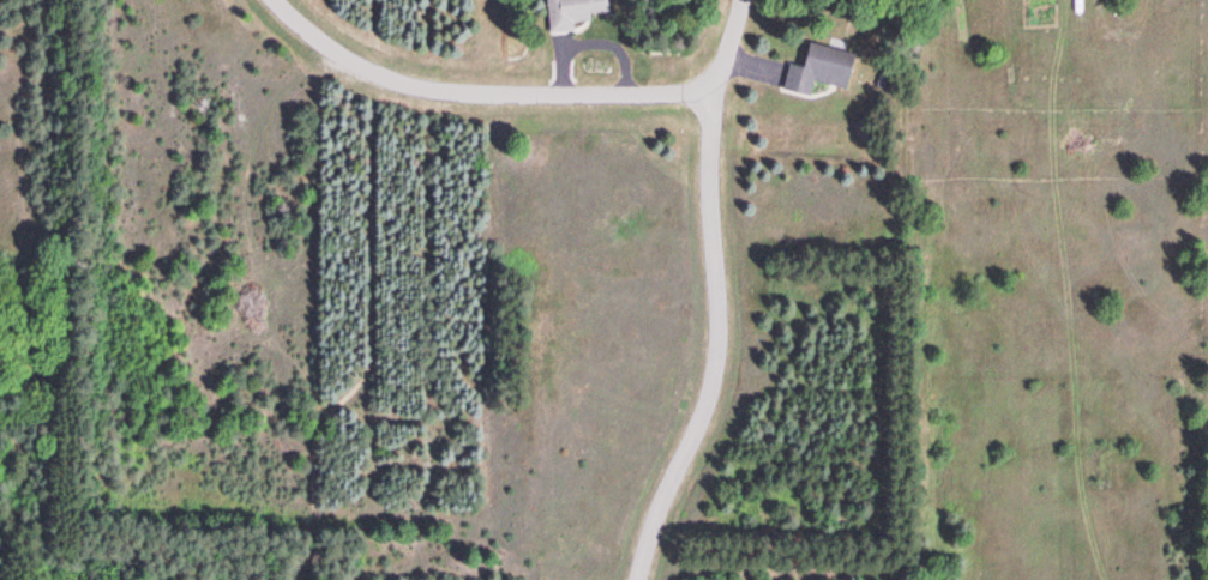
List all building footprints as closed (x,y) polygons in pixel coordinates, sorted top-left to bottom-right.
[(552,34),(577,32),(576,24),(594,22),(593,16),(611,14),(610,0),(549,0),(552,34)] [(783,88),(814,95),(817,83),(850,89),(858,54),(810,44),(805,66),(788,63),(783,88)]
